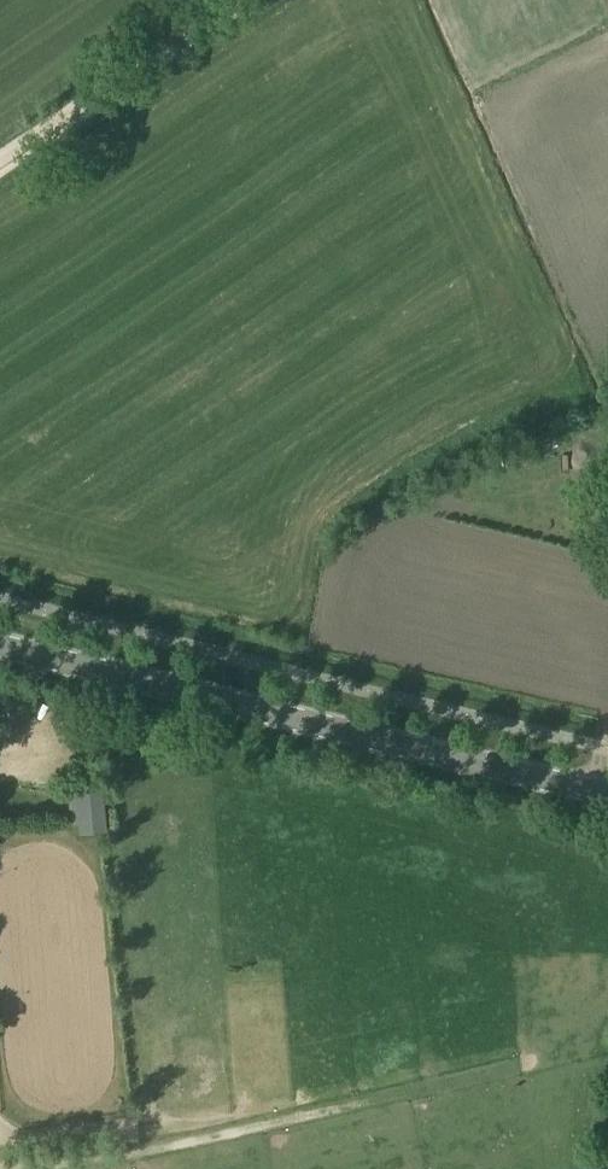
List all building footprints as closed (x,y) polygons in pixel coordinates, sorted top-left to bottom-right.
[(77,822),(78,832),(107,831),(103,793),(67,797),(69,823),(77,822)]
